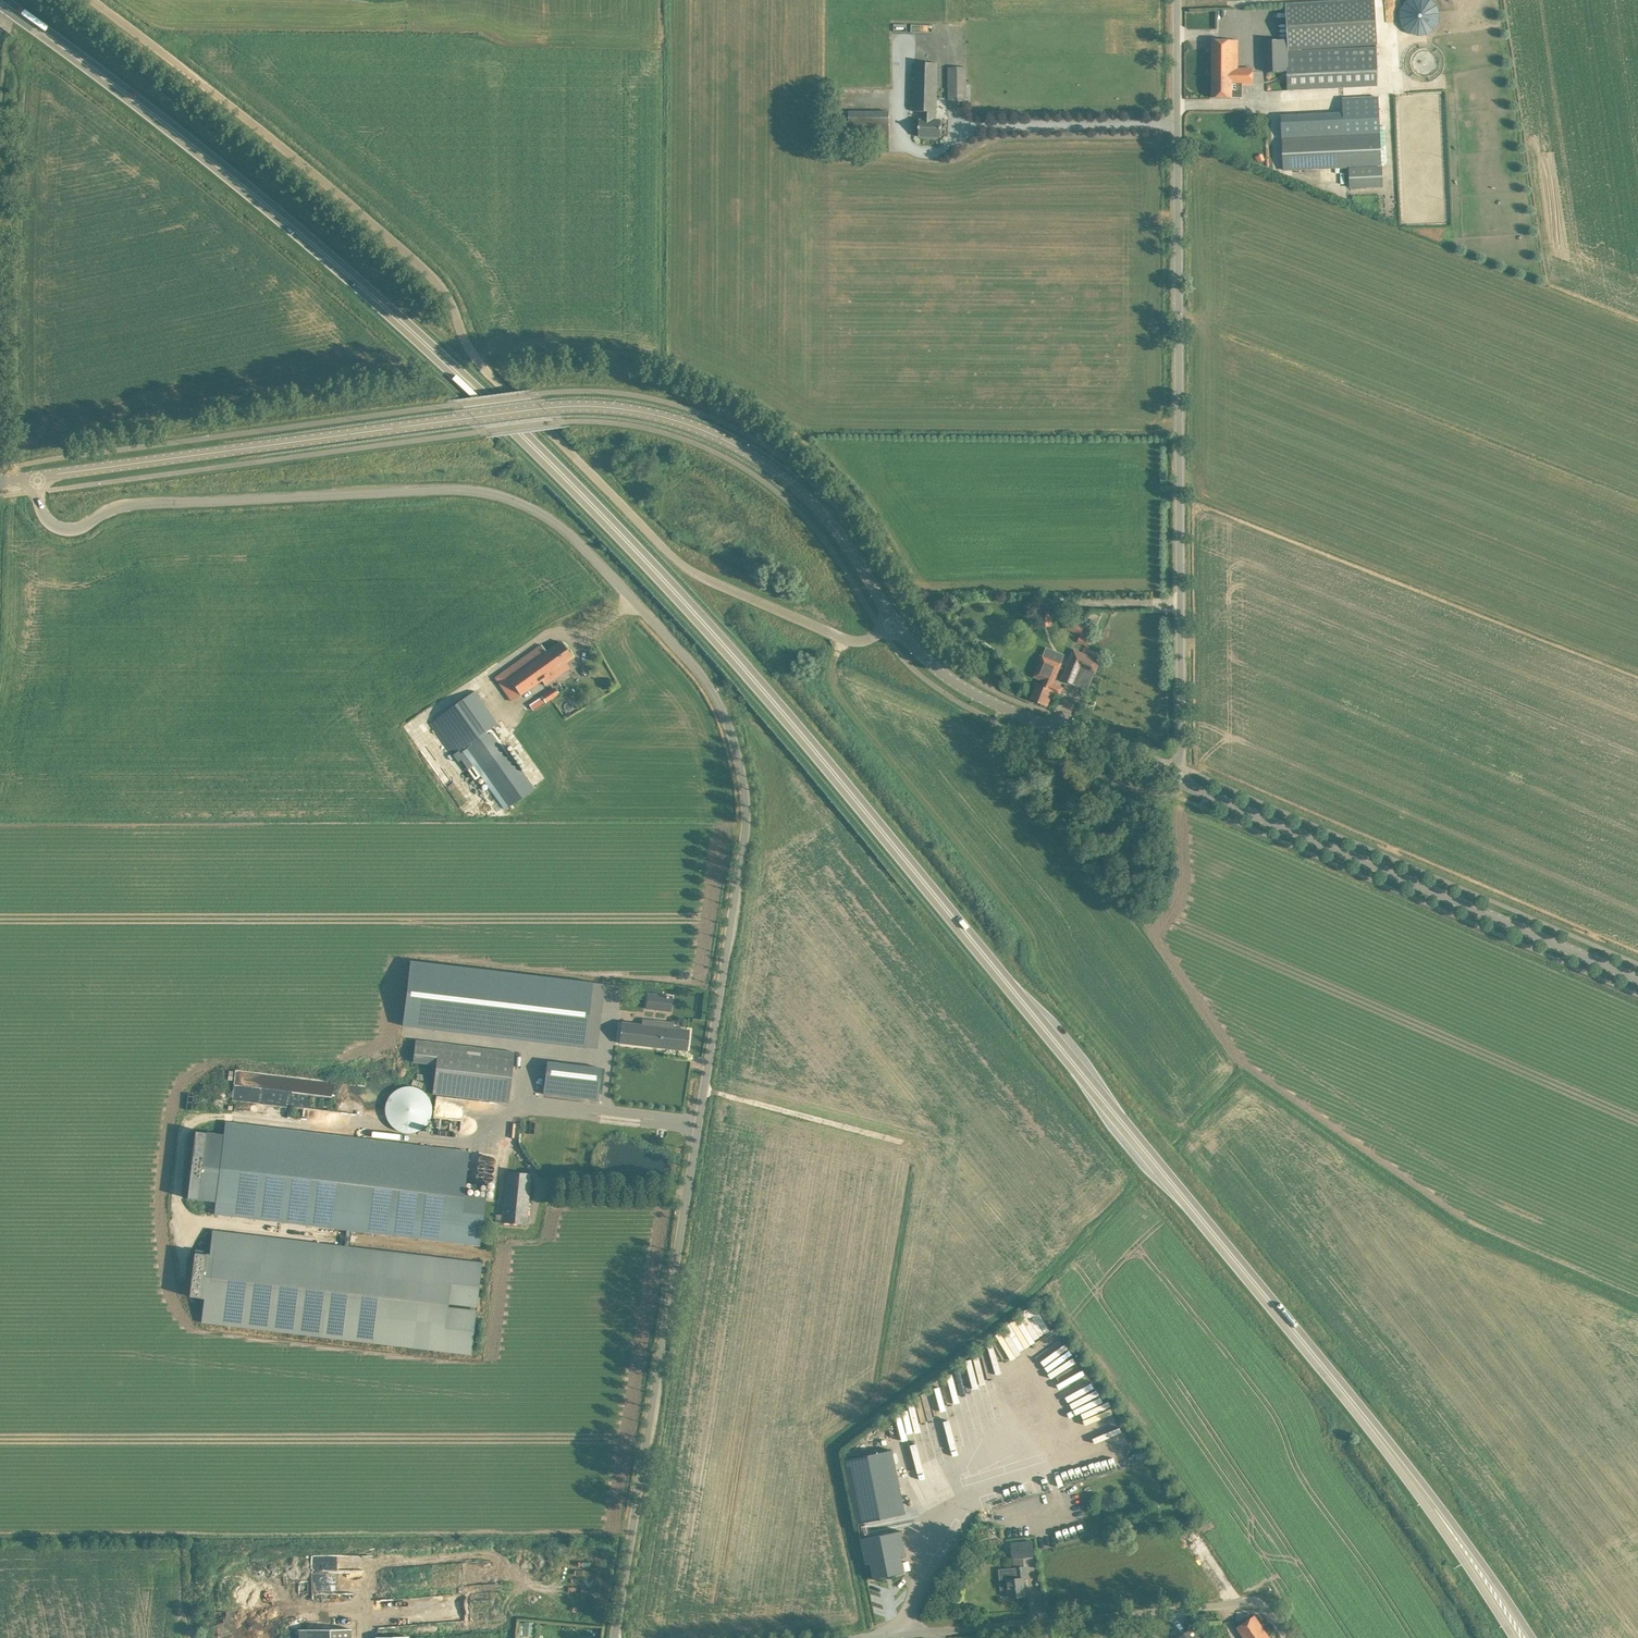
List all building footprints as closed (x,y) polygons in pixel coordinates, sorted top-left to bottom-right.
[(1266,72),(1287,71),(1288,90),(1378,86),(1377,45),(1375,0),(1357,0),(1286,4),(1288,39),(1265,41),(1266,72)] [(1435,0),(1400,0),(1402,34),(1436,32),(1435,0)] [(1213,40),(1212,97),(1232,98),(1232,84),(1253,84),(1253,68),(1238,68),(1238,40),(1213,40)] [(938,61),(924,61),(915,61),(914,109),(920,111),(920,125),(919,136),(941,137),(941,120),(936,120),(938,61)] [(957,107),(957,99),(966,99),(966,67),(949,67),(949,108),(957,107)] [(1382,166),(1380,111),(1379,96),(1342,98),(1342,112),(1282,115),(1283,130),(1284,170),(1349,167),(1349,188),(1383,187),(1382,165),(1382,166)] [(849,138),(889,138),(889,112),(842,112),(842,129),(849,129),(849,138)] [(1265,160),(1262,154),(1257,156),(1259,162),(1265,160)] [(1051,611),(1040,612),(1041,627),(1051,626),(1051,611)] [(1066,628),(1081,635),(1085,626),(1069,619),(1066,628)] [(1080,635),(1077,642),(1087,646),(1090,639),(1080,635)] [(561,642),(552,648),(546,652),(541,645),(495,678),(512,701),(564,664),(572,658),(561,642)] [(1073,651),(1066,669),(1062,680),(1074,684),(1075,683),(1087,688),(1094,672),(1095,673),(1099,661),(1073,651)] [(1035,688),(1031,699),(1047,705),(1053,691),(1060,694),(1062,688),(1052,683),(1053,682),(1057,673),(1061,664),(1043,657),(1042,656),(1034,677),(1039,679),(1044,681),(1042,686),(1037,684),(1035,688)] [(548,691),(541,695),(542,696),(545,702),(546,702),(552,698),(548,691)] [(435,719),(430,723),(453,755),(458,751),(459,750),(471,742),(473,744),(486,735),(485,732),(496,723),(474,692),(435,719)] [(458,751),(453,755),(458,762),(461,760),(475,779),(481,775),(504,808),(509,806),(509,807),(525,795),(534,789),(509,754),(508,753),(506,749),(492,730),(486,735),(473,744),(468,748),(460,753),(459,750),(458,751)] [(1037,770),(1028,759),(1021,764),(1030,775),(1037,770)] [(411,960),(403,1024),(585,1046),(593,982),(411,960)] [(648,993),(646,1009),(670,1012),(672,995),(648,993)] [(687,1050),(690,1030),(673,1028),(673,1023),(655,1021),(654,1025),(622,1022),(619,1042),(687,1050)] [(514,1052),(415,1040),(413,1061),(436,1065),(433,1094),(508,1104),(514,1052)] [(547,1061),(543,1094),(598,1100),(601,1067),(547,1061)] [(400,1088),(397,1089),(394,1091),(391,1094),(388,1097),(386,1101),(385,1106),(385,1111),(386,1115),(388,1121),(391,1125),(394,1128),(396,1130),(399,1131),(402,1132),(405,1133),(408,1133),(413,1132),(415,1132),(419,1130),(422,1129),(424,1126),(427,1123),(429,1121),(430,1119),(431,1115),(432,1112),(432,1109),(431,1104),(430,1101),(428,1098),(427,1095),(424,1093),(422,1091),(419,1089),(417,1088),(415,1087),(412,1086),(411,1086),(407,1086),(404,1087),(400,1088)] [(194,1130),(186,1198),(198,1200),(216,1202),(215,1214),(218,1214),(477,1245),(482,1196),(461,1194),(466,1150),(229,1122),(225,1122),(224,1133),(206,1131),(194,1130)] [(530,1173),(519,1172),(508,1171),(501,1222),(516,1223),(527,1224),(530,1173)] [(195,1250),(189,1297),(207,1299),(205,1323),(467,1354),(478,1261),(216,1230),(213,1255),(203,1253),(204,1251),(195,1250)] [(1028,1345),(1045,1340),(1037,1316),(1018,1322),(1020,1329),(1023,1328),(1028,1345)] [(1045,1351),(1038,1357),(1042,1362),(1040,1363),(1048,1373),(1071,1355),(1055,1335),(1041,1345),(1045,1351)] [(844,1457),(857,1521),(905,1512),(892,1448),(844,1457)] [(864,1538),(861,1538),(869,1580),(905,1572),(902,1557),(906,1556),(901,1530),(864,1538)] [(1013,1566),(1005,1567),(1006,1579),(1008,1579),(1010,1597),(1025,1596),(1024,1578),(1026,1578),(1024,1556),(1034,1555),(1032,1541),(1011,1543),(1013,1566)] [(1254,1615),(1237,1627),(1245,1637),(1270,1637),(1254,1615)] [(524,1621),(523,1633),(532,1634),(534,1622),(524,1621)] [(1195,1625),(1176,1637),(1204,1637),(1195,1625)] [(298,1629),(298,1637),(351,1637),(351,1629),(298,1629)]
